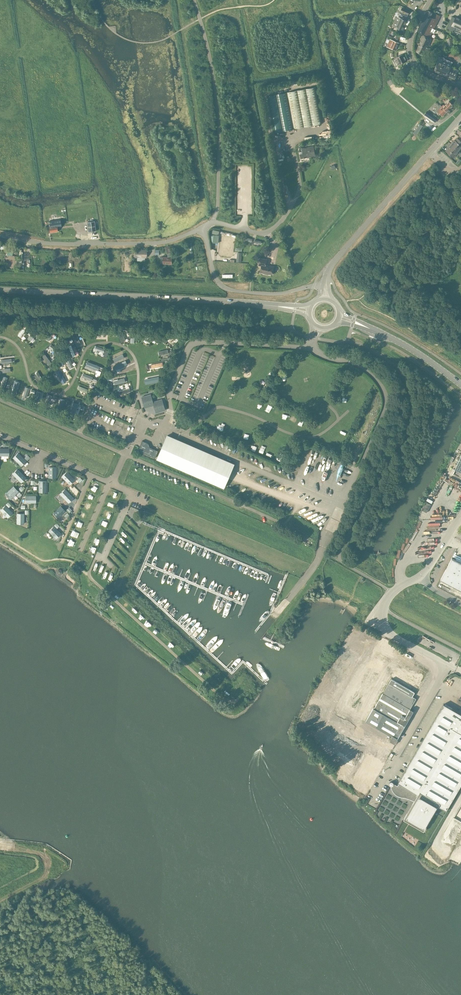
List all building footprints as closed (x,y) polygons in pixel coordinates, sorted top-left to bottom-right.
[(419,44),(429,49),(430,48),(428,47),(432,39),(429,38),(440,16),(432,12),(430,17),(426,14),(417,31),(424,34),(427,36),(426,37),(423,36),(419,44)] [(446,29),(453,32),(455,26),(460,29),(460,19),(455,17),(455,18),(452,16),(446,29)] [(400,18),(396,27),(403,30),(407,21),(400,18)] [(389,43),(387,46),(390,47),(396,50),(399,43),(393,40),(390,39),(389,43)] [(428,53),(429,49),(419,44),(416,51),(426,56),(426,55),(427,55),(429,53),(428,53)] [(398,64),(407,60),(404,54),(395,58),(398,64)] [(451,67),(453,62),(440,56),(433,70),(446,76),(447,76),(455,79),(459,70),(451,67)] [(294,129),(322,123),(316,87),(287,92),(294,129)] [(273,133),(293,129),(286,92),(267,96),(273,133)] [(441,106),(446,112),(447,112),(453,105),(448,101),(444,105),(443,104),(441,106)] [(440,105),(434,111),(436,113),(438,111),(443,116),(446,112),(441,106),(440,105)] [(435,122),(438,118),(429,113),(427,117),(435,122)] [(459,151),(460,148),(460,141),(457,138),(453,142),(453,141),(450,144),(459,151)] [(453,157),(459,151),(450,144),(449,146),(449,147),(446,151),(453,157)] [(304,158),(304,157),(315,156),(313,146),(299,149),(301,158),(303,158),(304,158)] [(50,226),(49,227),(50,232),(57,231),(57,227),(61,226),(60,219),(49,221),(50,226)] [(88,232),(96,231),(94,221),(86,222),(88,232)] [(172,264),(172,254),(167,253),(167,257),(163,256),(163,257),(160,257),(160,263),(163,263),(163,264),(172,264)] [(270,275),(272,267),(264,265),(265,260),(258,258),(257,265),(260,266),(259,272),(270,275)] [(153,401),(151,394),(141,397),(145,408),(153,405),(156,413),(166,410),(162,398),(153,401)] [(167,435),(157,458),(224,487),(234,464),(167,435)] [(139,447),(138,450),(155,458),(157,454),(158,451),(150,447),(148,443),(142,440),(139,447)] [(21,465),(26,461),(18,453),(13,458),(21,465)] [(17,469),(14,472),(13,472),(12,473),(12,474),(13,475),(14,475),(21,482),(26,478),(17,469)] [(66,472),(62,476),(63,477),(63,478),(64,479),(65,479),(69,484),(74,480),(66,472)] [(18,491),(13,486),(7,493),(6,493),(5,494),(6,495),(7,495),(10,499),(18,491)] [(65,489),(61,492),(60,493),(60,494),(61,495),(68,502),(73,498),(65,489)] [(12,513),(5,505),(2,509),(1,509),(0,510),(1,512),(2,512),(7,517),(12,513)] [(58,518),(65,511),(61,506),(55,512),(54,512),(53,513),(54,514),(55,515),(58,518)] [(53,526),(49,531),(56,538),(60,533),(53,526)] [(460,590),(460,563),(452,558),(440,579),(460,590)] [(363,639),(310,732),(369,787),(378,773),(367,766),(374,753),(379,756),(394,729),(390,726),(397,713),(402,716),(418,689),(413,686),(421,673),(363,639)] [(443,704),(398,782),(399,783),(397,785),(394,783),(393,782),(392,782),(392,781),(391,781),(391,782),(390,782),(389,783),(390,785),(391,786),(392,786),(393,789),(394,791),(396,793),(399,795),(401,796),(404,796),(407,797),(410,798),(413,799),(414,800),(403,819),(424,831),(438,806),(446,810),(460,784),(460,714),(443,704)]
